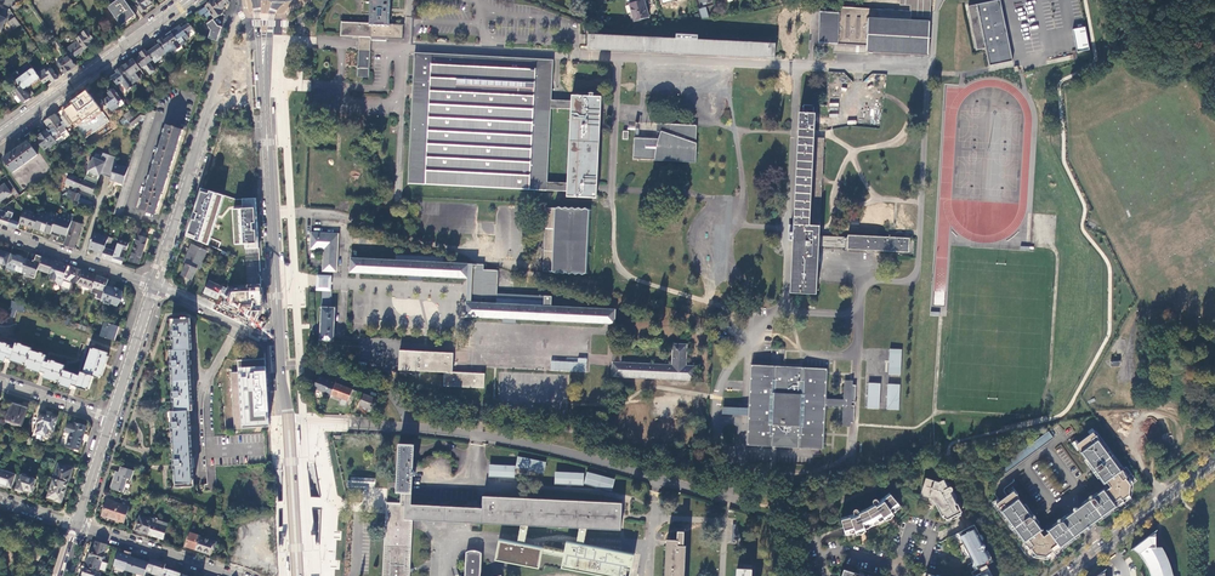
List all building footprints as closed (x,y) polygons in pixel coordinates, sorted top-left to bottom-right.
[(130,7),(124,0),(119,0),(108,8),(121,26),(136,16),(133,11),(130,7)] [(142,13),(147,9),(146,7),(152,3),(150,0),(138,0),(135,2),(142,13)] [(215,19),(224,13),(223,12),(225,10),(224,8),(228,5),(229,2),(228,0),(215,0),(213,1),(198,12),(202,17),(209,11),(215,19)] [(369,23),(341,22),(341,36),(359,37),(359,44),(359,50),(357,75),(369,76),(370,51),(371,45),(371,40),(387,41),(387,39),(403,39),(404,25),(390,24),(391,0),(371,0),(369,23)] [(634,21),(649,17),(644,0),(642,0),(639,1),(638,0),(633,0),(627,2),(632,20),(634,19),(634,21)] [(900,5),(910,6),(910,11),(870,9),(825,7),(825,9),(824,12),(820,12),(819,43),(834,44),(867,46),(867,52),(929,55),(930,22),(911,21),(911,17),(930,18),(931,0),(900,0),(900,5)] [(1000,0),(968,7),(977,50),(985,49),(989,66),(1013,61),(1000,0)] [(17,4),(12,7),(16,12),(21,9),(17,4)] [(702,19),(709,18),(706,8),(700,9),(702,19)] [(20,25),(15,17),(9,22),(14,30),(20,25)] [(220,32),(221,31),(217,26),(213,19),(206,24),(210,30),(208,38),(217,41),(220,32)] [(177,32),(175,29),(171,31),(173,35),(177,40),(181,46),(185,43),(184,42),(189,39),(186,34),(193,29),(189,24),(177,32)] [(1085,28),(1073,30),(1077,53),(1090,51),(1085,28)] [(78,40),(85,50),(91,45),(89,43),(94,39),(87,30),(84,32),(84,33),(82,35),(79,37),(77,39),(78,40)] [(166,53),(173,48),(175,51),(180,48),(175,41),(177,40),(173,35),(164,41),(162,38),(157,41),(159,44),(165,53),(166,53)] [(775,44),(588,35),(588,49),(775,59),(775,55),(775,44)] [(102,47),(107,43),(103,37),(98,41),(102,47)] [(73,58),(85,50),(78,40),(66,49),(73,58)] [(157,59),(165,53),(159,44),(154,48),(151,45),(145,50),(148,53),(148,52),(153,58),(155,56),(157,59)] [(833,52),(837,53),(866,54),(867,52),(867,46),(834,44),(833,52)] [(152,59),(148,53),(145,50),(140,54),(141,56),(136,59),(142,68),(145,68),(150,75),(155,71),(150,64),(148,66),(147,64),(153,60),(152,59)] [(553,60),(414,53),(414,58),(413,74),(413,77),(413,85),(412,97),(411,117),(408,183),(546,190),(547,182),(550,108),(551,100),(551,89),(552,80),(552,74),(553,60)] [(60,66),(65,74),(68,72),(76,66),(71,59),(68,55),(61,60),(64,64),(60,66)] [(121,67),(129,79),(141,70),(133,59),(127,63),(121,67)] [(40,78),(38,75),(29,63),(11,76),(20,87),(23,91),(27,87),(40,78)] [(117,73),(112,77),(118,85),(121,83),(127,90),(134,86),(129,79),(121,67),(118,70),(115,71),(117,73)] [(55,81),(59,78),(52,69),(47,73),(45,70),(38,75),(40,78),(44,83),(50,79),(53,83),(55,81)] [(24,104),(29,99),(23,91),(20,87),(15,91),(18,94),(17,95),(22,101),(24,104)] [(125,124),(134,117),(122,100),(114,89),(108,93),(110,96),(104,100),(112,112),(119,107),(117,104),(120,102),(127,113),(124,115),(126,118),(123,121),(125,124)] [(15,91),(11,93),(15,98),(15,99),(18,103),(19,103),(22,101),(17,95),(18,94),(15,91)] [(66,109),(64,111),(73,123),(76,127),(84,121),(85,123),(101,111),(87,92),(72,103),(73,105),(66,109)] [(601,96),(572,95),(571,101),(571,109),(567,183),(566,191),(566,196),(596,198),(596,192),(597,189),(597,185),(600,118),(600,110),(600,107),(601,103),(601,96)] [(554,100),(551,100),(550,108),(571,109),(571,101),(565,101),(564,101),(554,100)] [(804,113),(800,113),(798,133),(794,228),(790,293),(805,294),(817,295),(817,283),(818,275),(819,245),(820,235),(820,229),(820,226),(822,182),(823,179),(823,175),(825,138),(815,138),(815,135),(815,133),(815,130),(816,113),(814,113),(814,105),(804,105),(804,113)] [(113,214),(121,217),(155,112),(147,108),(146,114),(145,119),(128,170),(123,184),(113,214)] [(66,129),(73,123),(64,111),(63,109),(61,110),(58,112),(66,124),(63,126),(66,129)] [(142,118),(145,119),(146,114),(141,112),(134,118),(129,121),(132,124),(133,126),(142,118)] [(66,130),(66,129),(63,126),(55,114),(50,118),(45,122),(49,129),(50,128),(52,130),(50,132),(56,141),(63,136),(61,134),(66,130)] [(697,125),(657,123),(657,131),(661,132),(661,134),(660,135),(660,137),(659,139),(635,138),(634,159),(697,162),(697,143),(697,142),(697,125)] [(140,209),(155,214),(159,201),(168,174),(178,142),(182,131),(167,125),(166,129),(164,129),(163,133),(164,133),(159,149),(158,149),(157,152),(158,153),(156,161),(154,160),(153,164),(154,164),(151,176),(149,175),(148,179),(149,180),(147,187),(145,187),(144,191),(146,191),(142,201),(141,201),(140,204),(141,205),(140,209)] [(57,143),(56,141),(50,132),(47,129),(40,134),(41,135),(36,139),(43,150),(49,146),(50,147),(57,143)] [(20,195),(57,169),(44,151),(38,155),(28,141),(3,159),(13,173),(7,177),(20,195)] [(117,158),(103,153),(100,161),(94,158),(93,160),(91,161),(90,162),(89,163),(88,165),(88,168),(88,169),(88,171),(84,180),(86,181),(96,185),(101,175),(110,178),(115,166),(117,158)] [(110,180),(123,184),(128,170),(115,166),(110,178),(110,180)] [(84,180),(75,177),(74,181),(71,186),(82,190),(86,181),(84,180)] [(92,195),(96,185),(86,181),(82,190),(92,195)] [(567,183),(547,182),(546,190),(558,191),(566,191),(567,183)] [(11,194),(4,185),(0,188),(0,202),(11,194)] [(65,188),(60,192),(64,197),(68,198),(69,195),(79,198),(80,195),(69,190),(65,188)] [(224,196),(202,189),(186,237),(208,245),(224,196)] [(79,198),(77,202),(78,202),(92,207),(93,203),(79,198)] [(257,207),(256,199),(244,200),(244,209),(232,210),(235,246),(246,245),(246,249),(258,249),(258,237),(257,214),(257,207)] [(92,207),(78,202),(77,206),(87,210),(86,213),(90,215),(93,207),(92,207)] [(543,272),(544,272),(552,272),(555,274),(559,272),(562,274),(566,272),(569,274),(572,273),(575,274),(579,273),(582,275),(585,273),(588,273),(591,210),(588,210),(585,208),(581,210),(578,208),(575,210),(572,208),(569,209),(566,208),(562,209),(559,207),(555,209),(546,208),(543,271),(543,272)] [(34,229),(41,214),(25,209),(20,224),(34,229)] [(0,210),(0,223),(2,223),(8,226),(11,219),(5,217),(6,213),(6,212),(0,210)] [(5,217),(11,219),(11,217),(12,217),(14,213),(8,211),(8,213),(6,213),(5,217)] [(56,219),(41,214),(34,229),(51,234),(52,231),(56,219)] [(67,219),(57,216),(56,219),(52,231),(61,234),(66,236),(72,221),(73,218),(68,216),(67,219)] [(66,236),(63,245),(68,247),(73,248),(82,225),(72,221),(66,236)] [(94,232),(89,249),(95,251),(94,255),(102,258),(109,238),(109,237),(104,235),(102,236),(100,234),(94,232)] [(339,234),(312,233),(311,232),(311,233),(311,238),(311,249),(324,250),(323,268),(322,271),(337,272),(339,234)] [(829,235),(820,235),(819,245),(848,247),(848,236),(829,235)] [(909,252),(910,238),(897,237),(894,237),(891,237),(890,237),(888,237),(848,235),(848,236),(848,247),(848,249),(874,250),(880,251),(909,252)] [(130,261),(139,264),(147,239),(138,236),(130,261)] [(117,247),(112,246),(114,239),(109,238),(102,258),(106,260),(112,262),(117,247)] [(129,244),(119,240),(117,247),(112,262),(116,263),(121,264),(122,258),(120,257),(122,250),(120,249),(121,249),(127,251),(129,244)] [(197,269),(199,269),(207,251),(193,246),(190,254),(188,253),(184,263),(186,264),(197,269)] [(7,265),(8,262),(11,254),(0,250),(0,262),(7,265)] [(19,257),(11,254),(8,262),(18,265),(16,270),(23,272),(27,260),(28,259),(23,258),(23,257),(19,255),(19,257)] [(461,279),(468,279),(468,264),(443,263),(443,258),(396,255),(396,261),(351,258),(350,273),(356,273),(461,278),(461,279)] [(27,260),(23,272),(23,273),(22,276),(27,278),(29,277),(35,279),(38,269),(43,257),(39,256),(36,257),(34,261),(32,262),(27,260)] [(43,257),(38,269),(51,274),(56,261),(48,259),(43,257)] [(51,274),(50,279),(55,281),(57,284),(62,286),(65,277),(69,266),(61,263),(56,261),(51,274)] [(5,269),(15,273),(16,271),(16,270),(18,265),(8,262),(7,265),(5,269)] [(197,269),(186,264),(181,275),(192,280),(197,269)] [(468,264),(468,279),(467,302),(496,304),(497,299),(498,270),(483,269),(483,265),(468,264)] [(69,266),(65,277),(67,277),(66,279),(77,283),(81,270),(74,268),(69,266)] [(81,270),(77,283),(93,289),(97,276),(86,272),(81,270)] [(322,275),(317,275),(317,282),(316,291),(323,291),(332,292),(333,276),(322,275)] [(93,289),(91,292),(97,294),(96,298),(101,300),(107,286),(109,280),(102,277),(97,276),(93,289)] [(633,295),(637,283),(612,276),(609,287),(633,295)] [(223,287),(209,281),(203,293),(218,299),(223,287)] [(230,293),(222,309),(255,325),(262,315),(260,285),(246,285),(246,291),(230,293)] [(107,286),(101,300),(111,304),(113,308),(117,306),(120,297),(122,297),(122,291),(119,290),(120,288),(115,287),(114,288),(107,286)] [(332,292),(323,291),(323,308),(331,308),(332,292)] [(496,304),(467,302),(466,302),(465,312),(463,312),(463,314),(465,314),(465,317),(615,324),(615,309),(614,309),(614,310),(544,306),(544,301),(497,299),(496,304)] [(25,305),(13,301),(11,307),(18,310),(22,311),(25,312),(25,310),(24,310),(25,305)] [(11,307),(8,316),(15,318),(18,310),(11,307)] [(320,340),(334,341),(334,340),(333,340),(335,309),(335,308),(331,308),(323,308),(321,308),(322,308),(321,325),(321,340),(320,339),(320,340)] [(175,469),(177,486),(194,485),(189,411),(192,410),(189,350),(192,349),(190,319),(173,320),(174,330),(172,330),(172,335),(173,340),(174,340),(175,350),(172,350),(172,361),(171,361),(171,365),(172,371),(173,371),(174,392),(173,392),(173,396),(173,402),(174,402),(175,411),(172,412),(173,422),(171,422),(172,427),(172,432),(173,432),(175,459),(173,459),(174,464),(174,469),(175,469)] [(119,326),(105,322),(100,336),(114,340),(119,326)] [(87,392),(87,390),(89,391),(94,377),(100,379),(101,376),(103,377),(110,357),(107,356),(108,353),(94,348),(94,349),(92,349),(84,372),(86,372),(86,373),(81,372),(80,376),(76,375),(76,374),(64,370),(65,365),(50,360),(50,362),(46,361),(47,355),(32,350),(33,348),(18,343),(16,349),(12,348),(12,346),(2,342),(0,346),(0,362),(5,364),(6,361),(24,367),(24,365),(27,366),(26,368),(28,369),(27,370),(45,376),(44,380),(57,384),(57,382),(60,383),(59,385),(61,386),(60,387),(71,391),(72,387),(87,392)] [(689,381),(695,381),(695,366),(694,366),(686,366),(687,345),(673,344),(672,365),(613,362),(612,362),(611,377),(612,377),(689,380),(689,381)] [(880,349),(868,348),(866,374),(879,374),(880,349)] [(903,349),(890,349),(889,374),(901,374),(903,349)] [(443,385),(484,387),(485,374),(452,372),(453,353),(399,350),(398,369),(444,372),(443,385)] [(577,358),(577,362),(550,361),(550,371),(587,372),(587,358),(577,358)] [(231,373),(236,429),(266,427),(261,359),(237,361),(238,373),(231,373)] [(775,447),(823,450),(823,443),(823,435),(824,434),(824,432),(825,407),(825,406),(842,407),(843,407),(842,426),(848,427),(850,427),(854,427),(856,381),(853,381),(851,380),(845,380),(844,399),(843,399),(826,398),(826,397),(827,374),(827,373),(827,372),(827,369),(805,368),(799,368),(784,367),(771,366),(752,365),(750,407),(749,415),(748,446),(775,447)] [(346,385),(313,374),(309,377),(314,413),(316,415),(318,415),(320,415),(344,416),(345,408),(349,408),(349,416),(369,418),(373,415),(379,399),(378,397),(350,387),(350,391),(345,391),(346,385)] [(881,383),(868,382),(867,408),(879,409),(881,383)] [(901,384),(888,384),(887,409),(899,410),(901,384)] [(14,424),(22,426),(28,408),(20,405),(20,406),(12,403),(6,420),(14,423),(14,424)] [(742,407),(723,406),(723,413),(749,415),(750,407),(742,407)] [(36,434),(47,438),(50,431),(53,432),(58,417),(51,415),(51,417),(40,413),(36,423),(39,424),(36,434)] [(66,446),(79,450),(87,427),(75,423),(74,425),(69,424),(66,431),(71,433),(66,446)] [(1082,504),(1095,522),(1097,521),(1098,520),(1099,521),(1103,518),(1101,516),(1123,501),(1122,500),(1128,495),(1130,486),(1125,479),(1126,478),(1093,433),(1091,434),(1079,443),(1076,445),(1079,450),(1086,459),(1093,469),(1093,470),(1092,470),(1092,471),(1093,472),(1093,473),(1094,473),(1095,474),(1096,473),(1104,484),(1107,482),(1111,487),(1106,491),(1104,488),(1093,496),(1092,495),(1091,495),(1090,495),(1089,496),(1089,497),(1088,497),(1088,498),(1089,499),(1082,504)] [(414,445),(399,444),(398,481),(397,493),(402,493),(402,504),(394,504),(393,514),(387,514),(383,575),(410,575),(410,574),(410,571),(410,568),(413,528),(413,520),(476,523),(519,525),(523,525),(528,526),(582,529),(587,529),(621,530),(622,519),(622,516),(622,504),(517,498),(484,497),(483,497),(483,505),(478,505),(472,504),(472,508),(415,505),(412,505),(412,497),(412,489),(413,476),(415,476),(415,472),(413,472),(413,467),(414,460),(414,445)] [(1055,448),(1059,456),(1066,452),(1061,445),(1055,448)] [(547,463),(519,457),(516,469),(545,475),(547,463)] [(58,464),(54,478),(68,483),(73,469),(58,464)] [(515,478),(516,466),(490,465),(489,477),(515,478)] [(131,479),(134,471),(122,467),(119,472),(117,471),(111,488),(123,492),(128,478),(131,479)] [(0,469),(0,483),(12,486),(16,474),(0,469)] [(585,473),(556,472),(555,485),(585,486),(585,473)] [(616,480),(588,472),(585,484),(613,492),(616,480)] [(24,489),(30,491),(31,491),(32,491),(33,490),(33,489),(37,479),(21,475),(16,490),(23,492),(24,489)] [(349,477),(348,487),(374,488),(375,478),(349,477)] [(68,483),(54,478),(47,497),(55,500),(55,501),(61,503),(61,502),(62,502),(68,483)] [(951,492),(953,491),(953,489),(953,488),(952,487),(950,487),(948,487),(944,480),(939,482),(939,483),(925,479),(921,493),(923,497),(933,500),(936,501),(935,505),(940,513),(942,512),(946,520),(953,517),(957,515),(960,513),(962,512),(951,492)] [(1078,535),(1082,532),(1068,514),(1067,515),(1061,520),(1061,519),(1060,519),(1059,519),(1058,520),(1057,521),(1057,522),(1054,524),(1054,525),(1047,530),(1049,533),(1044,537),(1040,532),(1042,530),(1034,519),(1035,518),(1035,517),(1034,516),(1033,516),(1033,515),(1032,515),(1031,516),(1029,512),(1014,491),(1007,496),(1004,498),(1000,501),(1000,502),(995,505),(1002,513),(1029,550),(1031,548),(1036,555),(1046,557),(1053,552),(1053,553),(1074,538),(1075,539),(1079,536),(1078,535)] [(867,509),(875,523),(878,521),(879,523),(887,519),(887,515),(891,516),(897,510),(896,508),(899,506),(895,500),(889,493),(884,498),(878,501),(876,500),(875,500),(874,501),(873,502),(873,503),(874,505),(867,509)] [(128,508),(130,501),(121,498),(119,504),(107,500),(102,515),(124,522),(128,508)] [(130,501),(128,508),(137,511),(139,504),(130,501)] [(1089,527),(1095,522),(1082,504),(1078,507),(1076,509),(1073,511),(1068,514),(1082,532),(1089,527)] [(842,517),(844,527),(845,530),(846,534),(847,535),(850,535),(857,533),(859,530),(862,531),(864,530),(870,527),(870,526),(875,523),(867,509),(859,513),(858,511),(857,510),(855,510),(854,511),(854,512),(853,513),(854,515),(842,517)] [(277,548),(276,513),(248,515),(252,573),(258,575),(278,575),(277,548)] [(152,522),(153,520),(140,516),(135,530),(148,534),(152,522)] [(987,565),(993,561),(989,553),(987,554),(985,550),(986,547),(974,524),(968,527),(965,529),(957,533),(962,541),(963,540),(964,543),(966,547),(965,547),(970,556),(971,555),(972,558),(974,561),(973,562),(977,570),(978,569),(987,565)] [(528,526),(523,525),(519,547),(525,548),(527,535),(528,526)] [(1173,575),(1171,568),(1169,561),(1167,557),(1163,550),(1161,546),(1156,546),(1155,531),(1132,549),(1139,554),(1143,559),(1147,566),(1149,571),(1151,575),(1173,575)] [(667,540),(665,575),(685,575),(686,546),(684,546),(684,532),(678,532),(678,541),(667,540)] [(210,558),(243,571),(242,539),(235,540),(218,534),(210,558)] [(91,549),(85,566),(99,571),(107,545),(96,541),(93,550),(91,549)] [(563,569),(598,575),(639,575),(640,571),(643,556),(584,544),(579,543),(568,541),(565,556),(564,560),(563,569)] [(519,547),(503,544),(499,564),(520,567),(539,571),(542,555),(543,551),(525,548),(519,547)] [(482,553),(478,552),(475,551),(471,551),(467,553),(465,575),(469,575),(470,557),(482,553)] [(565,556),(543,551),(542,555),(564,560),(565,556)] [(482,553),(470,557),(469,575),(481,575),(482,553)] [(149,563),(130,557),(126,570),(144,575),(146,571),(149,563)] [(150,559),(149,563),(146,571),(161,575),(162,575),(165,568),(166,564),(157,561),(150,559)] [(987,565),(978,569),(981,573),(975,575),(992,575),(987,565)]
